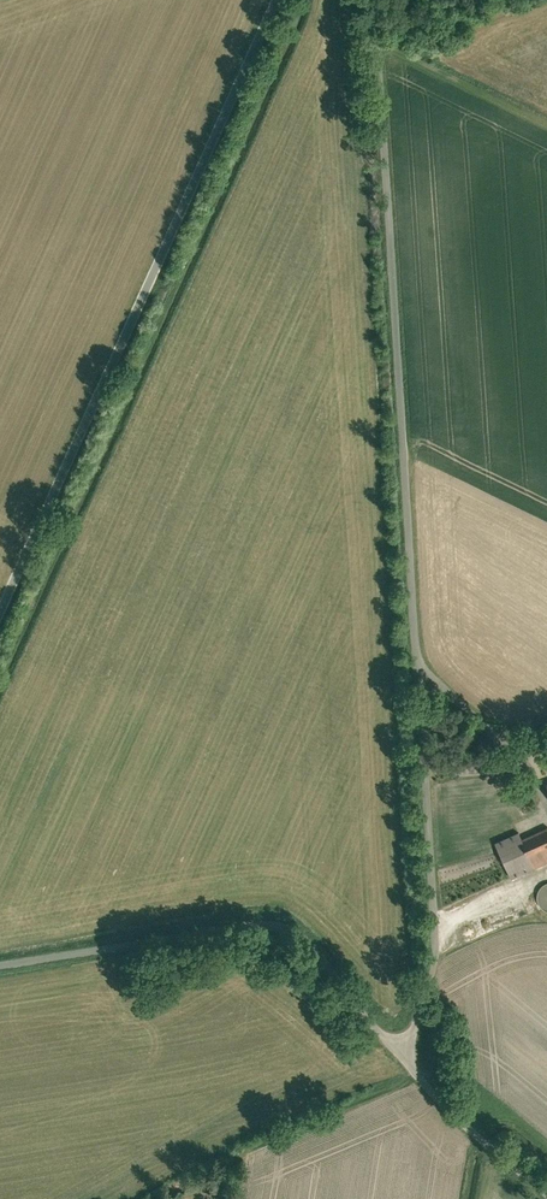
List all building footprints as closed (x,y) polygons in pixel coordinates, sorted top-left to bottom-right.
[(524,830),(537,860),(546,856),(546,821),(524,830)] [(522,825),(497,835),(513,871),(537,860),(524,830),(522,825)] [(186,1186),(178,1187),(180,1195),(188,1193),(186,1188),(186,1186)]
